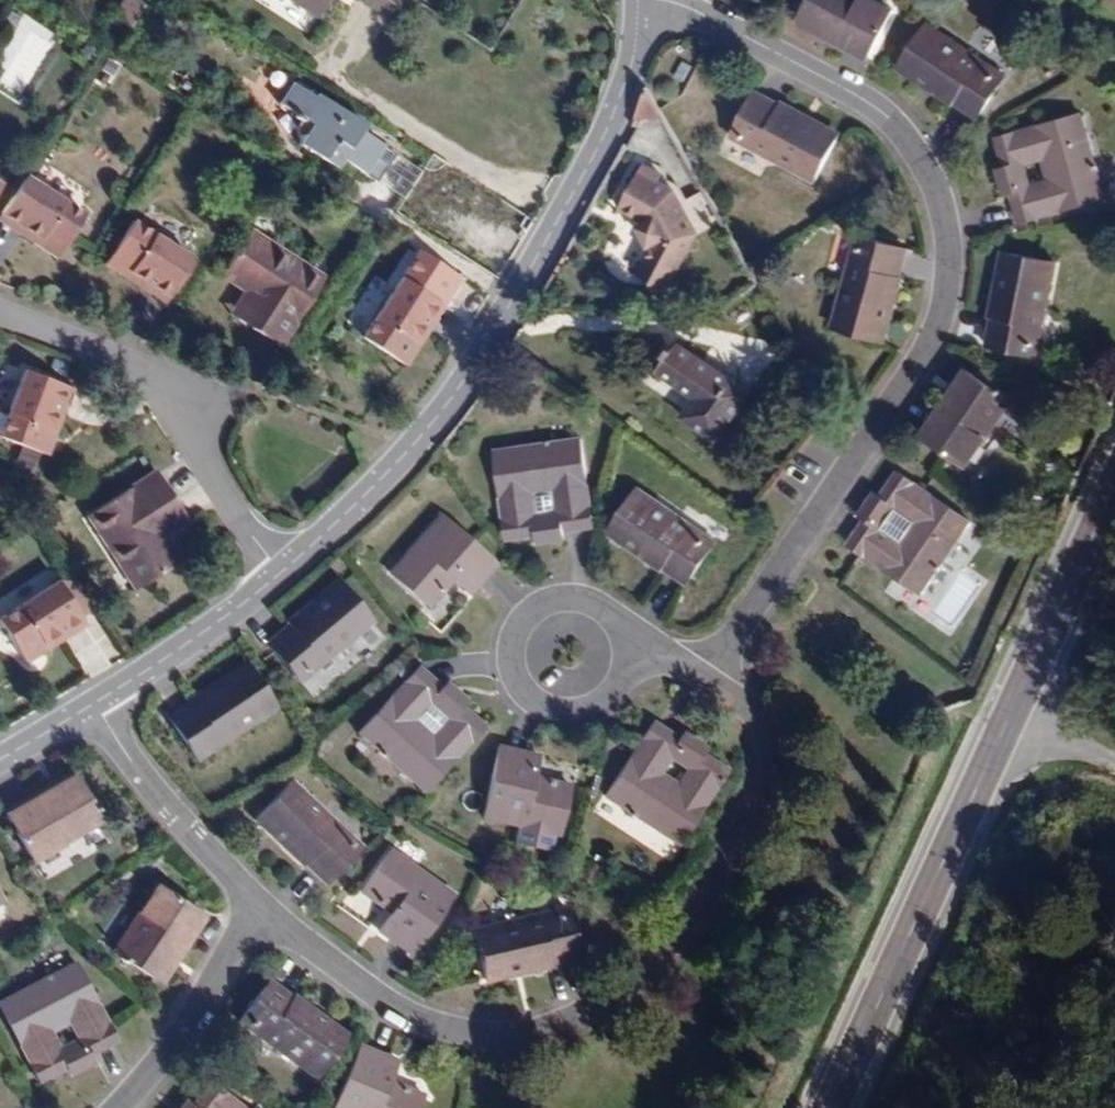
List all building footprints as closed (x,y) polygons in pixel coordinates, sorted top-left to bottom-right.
[(314,17),(326,0),(289,0),(314,17)] [(892,9),(874,0),(809,0),(801,15),(844,38),(842,44),(868,58),(892,9)] [(844,38),(801,15),(798,21),(842,44),(844,38)] [(18,98),(56,35),(24,16),(0,54),(0,67),(6,71),(0,81),(0,87),(18,98)] [(1004,75),(927,24),(898,67),(976,118),(1004,75)] [(682,79),(690,65),(683,61),(674,76),(682,79)] [(359,131),(363,125),(315,93),(313,96),(291,82),(278,103),(299,118),(293,128),(297,142),(336,167),(342,157),(377,179),(393,153),(359,131)] [(813,180),(837,135),(755,92),(731,136),(813,180)] [(1102,199),(1078,113),(995,137),(1006,174),(1025,169),(1024,162),(1040,158),(1046,180),(1030,185),(1028,179),(1009,184),(1019,221),(1102,199)] [(403,196),(419,170),(393,153),(377,179),(403,196)] [(1046,180),(1040,158),(1024,162),(1025,169),(1028,179),(1030,185),(1046,180)] [(698,231),(673,190),(658,181),(662,173),(643,163),(620,206),(645,220),(645,221),(656,215),(666,233),(654,240),(644,258),(674,274),(698,231)] [(1028,179),(1025,169),(1006,174),(1009,184),(1028,179)] [(84,214),(25,176),(1,213),(38,236),(34,242),(57,256),(84,214)] [(1,213),(0,215),(0,221),(34,242),(38,236),(1,213)] [(654,240),(666,233),(656,215),(645,221),(649,230),(645,233),(650,242),(654,240)] [(168,294),(192,259),(133,221),(105,263),(127,277),(131,271),(168,294)] [(325,277),(251,229),(221,277),(243,292),(267,308),(254,327),(281,345),(325,277)] [(881,338),(905,249),(857,236),(832,325),(881,338)] [(1036,355),(1053,264),(1004,255),(986,346),(1036,355)] [(674,274),(644,258),(637,271),(666,287),(674,274)] [(168,294),(131,271),(127,277),(164,301),(168,294)] [(414,338),(439,302),(401,277),(362,336),(406,364),(420,343),(414,338)] [(267,308),(243,292),(230,312),(254,327),(267,308)] [(420,343),(445,306),(439,302),(414,338),(420,343)] [(710,327),(727,315),(721,307),(704,319),(710,327)] [(751,393),(679,343),(657,371),(691,395),(686,402),(690,405),(681,417),(717,441),(751,393)] [(999,374),(981,363),(972,374),(991,386),(999,374)] [(65,385),(24,370),(0,431),(0,435),(47,453),(56,429),(49,426),(65,385)] [(943,415),(971,373),(967,370),(938,412),(943,415)] [(967,465),(1011,400),(991,386),(972,374),(971,373),(943,415),(938,412),(921,435),(967,465)] [(56,429),(72,388),(65,385),(49,426),(56,429)] [(579,440),(494,453),(506,539),(545,533),(544,526),(554,524),(555,531),(592,525),(579,440)] [(168,537),(152,513),(173,500),(156,472),(87,515),(133,590),(181,560),(168,537)] [(921,592),(970,520),(899,472),(877,504),(893,514),(896,510),(911,519),(898,539),(883,529),(887,524),(871,512),(849,543),(921,592)] [(715,542),(638,489),(609,532),(686,584),(715,542)] [(189,524),(173,500),(152,513),(168,537),(189,524)] [(893,514),(877,504),(871,512),(887,524),(893,514)] [(898,539),(911,519),(896,510),(893,514),(887,524),(883,529),(898,539)] [(469,592),(493,564),(440,516),(391,573),(429,607),(454,579),(469,592)] [(555,531),(554,524),(544,526),(545,533),(555,531)] [(57,582),(0,618),(0,621),(26,663),(48,649),(44,643),(81,619),(57,582)] [(299,682),(370,622),(337,584),(267,641),(299,682)] [(48,649),(84,626),(81,619),(44,643),(48,649)] [(273,707),(245,665),(169,716),(198,759),(273,707)] [(424,791),(482,728),(453,701),(440,717),(443,720),(431,733),(415,717),(427,703),(432,708),(445,694),(417,668),(360,730),(424,791)] [(440,717),(453,701),(445,694),(432,708),(440,717)] [(443,720),(440,717),(432,708),(427,703),(415,717),(431,733),(443,720)] [(678,844),(725,772),(693,751),(681,766),(687,770),(677,785),(657,772),(668,757),(673,760),(682,745),(651,725),(605,796),(678,844)] [(681,766),(693,751),(682,745),(673,760),(681,766)] [(567,785),(531,775),(535,757),(497,748),(482,816),(555,834),(567,785)] [(687,770),(681,766),(673,760),(668,757),(657,772),(677,785),(687,770)] [(102,823),(79,782),(34,807),(30,801),(5,815),(32,862),(102,823)] [(359,845),(292,782),(257,819),(324,882),(359,845)] [(409,952),(451,895),(390,851),(360,892),(390,914),(379,931),(409,952)] [(187,939),(202,918),(156,887),(112,953),(151,979),(181,935),(187,939)] [(576,959),(562,909),(474,930),(486,980),(576,959)] [(75,964),(0,1004),(0,1009),(39,1081),(67,1067),(73,1064),(64,1047),(55,1051),(44,1032),(72,1018),(82,1038),(74,1042),(82,1059),(89,1055),(116,1041),(75,964)] [(343,1038),(267,983),(239,1022),(315,1076),(343,1038)] [(405,1095),(407,1090),(388,1082),(397,1062),(361,1047),(336,1107),(418,1107),(421,1101),(405,1095)] [(72,1075),(93,1064),(89,1055),(82,1059),(73,1064),(67,1067),(72,1075)] [(213,1084),(192,1107),(242,1107),(213,1084)] [(421,1101),(422,1097),(407,1090),(405,1095),(421,1101)]
